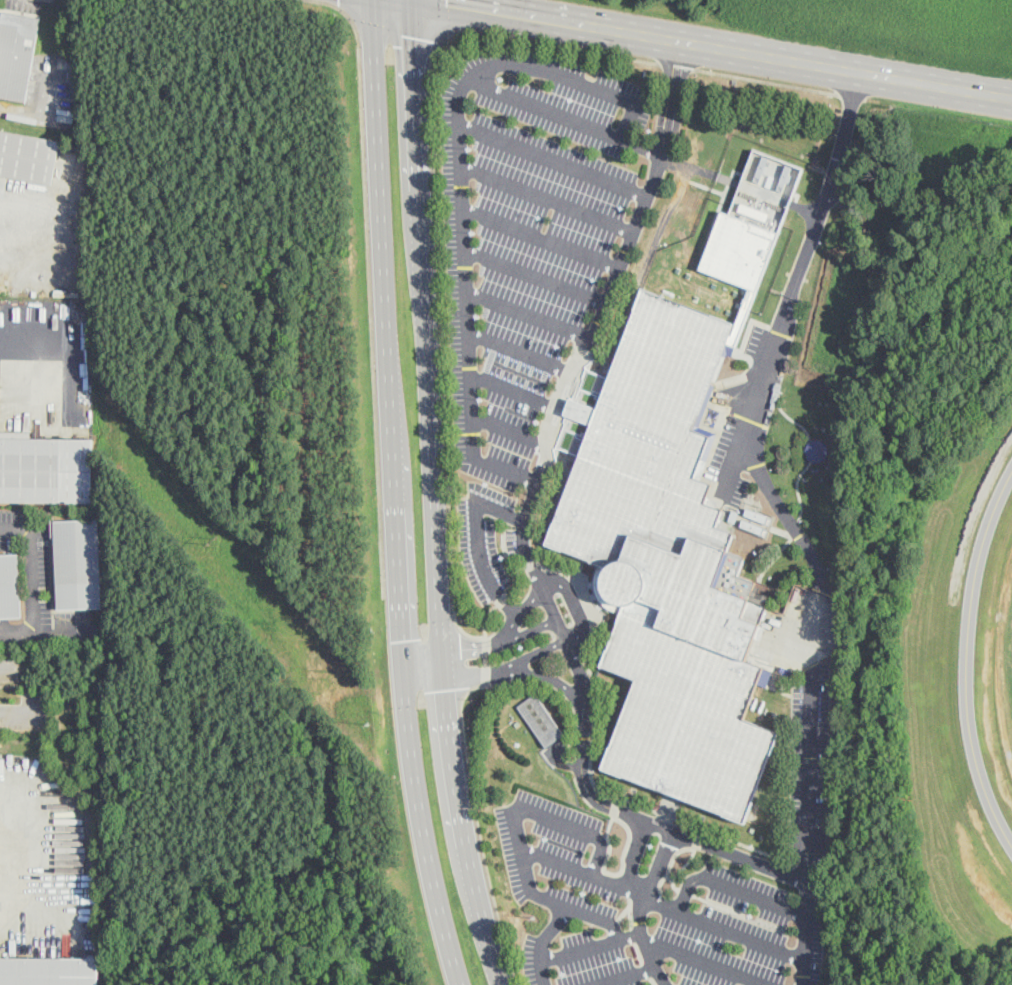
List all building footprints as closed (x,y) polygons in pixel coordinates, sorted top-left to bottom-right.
[(26,103),(0,98),(0,29),(3,12),(40,19),(34,54),(26,103)] [(53,185),(0,176),(0,130),(60,141),(57,161),(53,185)] [(769,212),(766,220),(738,210),(741,201),(769,212)] [(727,342),(694,430),(711,437),(695,478),(712,484),(705,504),(723,510),(716,527),(734,534),(728,551),(745,558),(738,576),(755,583),(742,618),(760,625),(746,661),(764,668),(744,720),(779,733),(745,823),(602,768),(636,680),(600,667),(621,612),(613,610),(609,608),(602,603),(597,595),(595,587),(595,578),(598,569),(601,566),(546,545),(582,456),(560,448),(555,448),(558,425),(567,429),(570,416),(564,414),(570,398),(578,401),(582,389),(573,386),(587,366),(591,371),(610,377),(643,288),(734,324),(727,342)] [(748,306),(734,344),(729,343),(737,322),(740,315),(739,315),(740,312),(743,305),(743,304),(748,306)] [(92,503),(0,502),(0,432),(31,432),(31,438),(93,439),(92,503)] [(824,459),(815,461),(809,458),(805,449),(809,440),(818,437),(826,442),(829,450),(824,459)] [(770,523),(744,513),(747,507),(773,517),(770,523)] [(735,522),(729,519),(732,509),(739,511),(735,522)] [(766,535),(740,525),(743,518),(768,528),(766,535)] [(103,607),(57,608),(55,520),(99,519),(103,607)] [(22,619),(0,620),(0,555),(20,554),(22,619)] [(565,736),(547,748),(518,707),(537,694),(566,735),(565,736)] [(99,957),(99,984),(0,984),(0,956),(99,957)]
